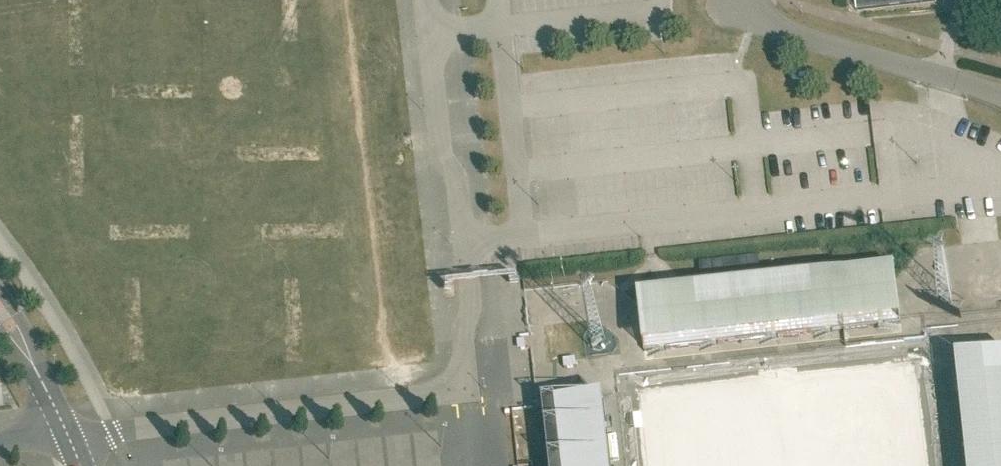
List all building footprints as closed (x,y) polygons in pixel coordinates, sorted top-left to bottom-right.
[(935,1),(935,0),(856,0),(857,10),(882,7),(935,1)] [(895,273),(635,299),(642,360),(903,332),(895,273)] [(955,366),(967,465),(1000,465),(1000,362),(955,366)] [(539,412),(545,465),(611,465),(605,404),(539,412)]
